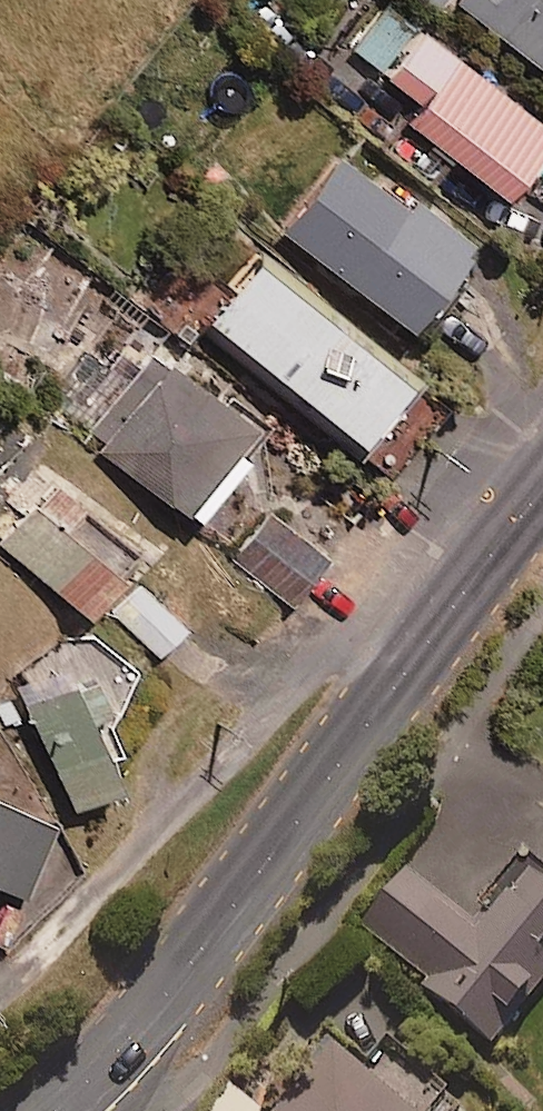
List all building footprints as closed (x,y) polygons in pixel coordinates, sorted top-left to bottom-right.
[(449,0),(418,0),(434,15),(449,0)] [(451,4),(542,76),(542,0),(455,0),(451,4)] [(542,155),(542,135),(421,37),(385,81),(417,106),(402,124),(503,205),(542,155)] [(411,203),(402,214),(338,163),(280,235),(407,336),(473,253),(411,203)] [(344,462),(413,382),(264,253),(195,333),(344,462)] [(243,467),(231,457),(250,433),(164,364),(94,452),(193,530),(243,467)] [(38,473),(6,509),(21,523),(0,547),(85,623),(139,563),(99,527),(81,512),(71,502),(38,473)] [(309,588),(328,562),(285,532),(267,558),(309,588)] [(148,671),(186,632),(141,588),(103,627),(148,671)] [(110,718),(85,660),(70,666),(15,690),(71,817),(117,797),(87,728),(110,718)] [(51,823),(0,805),(0,891),(24,899),(51,823)] [(474,933),(412,870),(358,922),(482,1051),(542,992),(542,892),(530,879),(474,933)] [(335,1052),(283,1110),(401,1110),(335,1052)] [(230,1093),(214,1110),(250,1110),(230,1093)]
